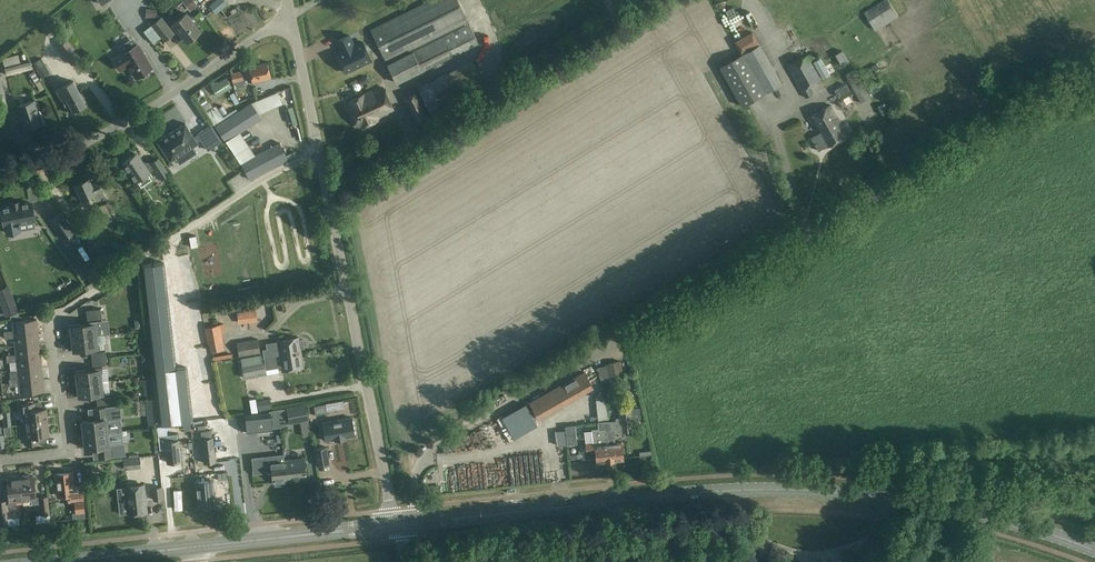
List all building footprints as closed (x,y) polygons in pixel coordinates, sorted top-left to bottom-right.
[(458,0),(429,0),(370,29),(386,62),(468,21),(458,0)] [(899,16),(889,0),(883,0),(864,12),(876,30),(899,16)] [(226,13),(222,2),(213,5),(217,16),(226,13)] [(201,31),(186,13),(172,24),(186,43),(201,31)] [(161,16),(150,25),(160,37),(164,42),(175,33),(161,16)] [(50,17),(39,26),(46,34),(57,26),(50,17)] [(396,84),(423,71),(479,43),(469,23),(413,51),(386,64),(396,84)] [(154,31),(147,37),(161,53),(168,48),(154,31)] [(782,83),(760,43),(752,31),(734,41),(741,54),(719,66),(742,106),(765,93),(782,83)] [(371,61),(362,41),(354,45),(349,35),(337,41),(342,51),(337,53),(345,72),(371,61)] [(69,39),(58,46),(72,65),(82,57),(69,39)] [(135,77),(140,74),(141,76),(143,76),(148,73),(148,71),(147,70),(152,67),(137,43),(113,58),(119,70),(128,65),(135,77)] [(178,49),(172,52),(180,66),(186,63),(178,49)] [(835,54),(842,66),(850,61),(843,50),(835,54)] [(810,60),(814,58),(811,53),(787,66),(805,98),(813,93),(809,86),(821,79),(810,60)] [(487,89),(472,60),(417,87),(432,116),(487,89)] [(30,61),(4,68),(6,73),(31,66),(30,61)] [(248,66),(249,68),(244,69),(246,77),(250,76),(252,82),(271,78),(267,62),(248,66)] [(867,81),(881,72),(876,64),(866,70),(870,75),(866,78),(867,81)] [(860,103),(871,98),(855,69),(845,74),(860,103)] [(233,83),(244,80),(242,71),(231,73),(233,83)] [(8,106),(1,73),(0,73),(0,108),(8,106)] [(217,96),(232,88),(226,78),(211,86),(217,96)] [(69,113),(85,104),(73,81),(57,89),(69,113)] [(251,82),(236,83),(236,91),(252,90),(251,82)] [(838,97),(849,90),(846,84),(835,91),(838,97)] [(364,95),(364,94),(348,101),(348,102),(347,103),(359,128),(361,127),(361,128),(378,120),(378,119),(394,111),(382,87),(364,95)] [(431,119),(416,88),(404,95),(403,97),(417,125),(419,125),(431,119)] [(258,107),(263,118),(286,107),(280,96),(258,107)] [(25,128),(42,123),(34,100),(18,105),(19,110),(8,114),(12,127),(24,123),(25,128)] [(262,118),(251,102),(215,126),(226,142),(262,118)] [(818,151),(826,147),(847,134),(830,105),(809,118),(818,133),(810,138),(818,151)] [(868,119),(873,115),(868,106),(862,110),(868,119)] [(170,160),(197,142),(196,141),(200,138),(208,150),(221,141),(211,125),(197,134),(198,135),(194,137),(185,123),(157,141),(170,160)] [(289,159),(279,142),(240,163),(250,180),(289,159)] [(123,162),(136,181),(140,187),(153,178),(149,172),(155,168),(162,178),(169,173),(159,158),(146,166),(137,153),(123,162)] [(231,185),(236,196),(253,187),(247,176),(231,185)] [(98,182),(92,185),(89,178),(74,185),(84,205),(89,202),(87,197),(94,194),(97,200),(104,196),(98,182)] [(1,208),(5,226),(6,225),(8,233),(19,231),(17,223),(34,220),(31,203),(1,208)] [(50,220),(63,239),(74,231),(61,213),(50,220)] [(89,223),(81,228),(89,241),(97,236),(90,225),(89,223)] [(191,247),(198,246),(196,235),(189,237),(191,247)] [(164,262),(142,265),(160,424),(193,420),(186,367),(176,368),(164,262)] [(19,312),(10,286),(0,290),(9,315),(19,312)] [(22,316),(34,315),(33,305),(21,305),(22,316)] [(87,314),(88,320),(102,318),(100,308),(86,310),(87,314)] [(256,311),(237,313),(238,322),(257,320),(256,311)] [(4,335),(38,331),(37,319),(12,321),(13,330),(4,331),(4,335)] [(73,338),(95,335),(95,328),(98,327),(97,321),(88,322),(88,324),(81,325),(81,324),(70,325),(71,333),(72,333),(73,338)] [(205,327),(208,343),(209,343),(210,351),(224,348),(221,332),(219,324),(205,327)] [(15,346),(39,343),(38,331),(4,335),(4,338),(14,338),(15,346)] [(95,335),(73,338),(74,343),(72,343),(73,351),(84,350),(84,349),(91,348),(91,350),(100,349),(100,344),(96,343),(95,335)] [(271,350),(263,351),(264,360),(302,353),(301,349),(301,348),(304,347),(302,338),(299,338),(299,337),(277,341),(270,342),(271,350)] [(239,356),(260,353),(258,338),(236,342),(239,356)] [(6,359),(41,355),(39,343),(15,346),(16,354),(6,355),(6,359)] [(92,359),(106,357),(105,351),(92,352),(92,359)] [(282,371),(304,367),(302,353),(264,360),(266,369),(281,367),(282,371)] [(17,370),(42,367),(41,355),(6,359),(7,362),(16,361),(17,370)] [(106,357),(92,359),(93,366),(107,364),(106,357)] [(606,365),(598,367),(600,377),(608,376),(608,377),(623,373),(620,360),(605,364),(606,365)] [(243,378),(266,374),(264,361),(241,365),(243,378)] [(9,383),(43,379),(42,367),(17,370),(18,378),(9,379),(9,383)] [(78,384),(101,381),(100,374),(103,372),(103,367),(93,368),(94,370),(86,371),(86,370),(75,371),(76,379),(78,379),(78,384)] [(593,388),(583,371),(529,402),(538,419),(593,388)] [(43,379),(9,383),(10,386),(19,385),(20,394),(44,392),(43,379)] [(101,381),(78,384),(79,389),(77,389),(78,397),(89,396),(89,395),(96,394),(97,396),(106,395),(105,389),(102,389),(101,381)] [(97,404),(97,405),(111,403),(111,397),(97,398),(97,404)] [(155,398),(146,399),(148,414),(156,413),(155,398)] [(257,400),(256,400),(258,410),(259,410),(272,408),(270,398),(257,400)] [(26,424),(48,421),(46,408),(35,409),(34,403),(21,405),(22,412),(25,412),(26,424)] [(327,404),(314,406),(315,414),(328,411),(327,404)] [(84,434),(110,431),(108,419),(121,417),(120,405),(93,408),(94,415),(91,415),(92,420),(82,421),(84,434)] [(287,408),(279,409),(280,419),(288,418),(289,422),(309,419),(306,405),(287,408)] [(634,431),(632,419),(640,418),(639,407),(618,409),(619,417),(615,417),(615,420),(611,420),(612,430),(606,430),(610,461),(623,459),(621,442),(615,442),(614,433),(634,431)] [(513,408),(509,416),(516,419),(520,411),(513,408)] [(281,427),(279,409),(244,413),(247,433),(273,430),(272,428),(281,427)] [(352,418),(322,423),(325,441),(335,439),(335,441),(345,439),(345,437),(355,436),(352,418)] [(596,462),(610,461),(606,430),(612,430),(611,420),(597,422),(598,428),(591,429),(593,442),(584,443),(585,454),(595,453),(596,462)] [(48,421),(26,424),(27,436),(24,437),(25,444),(38,443),(38,436),(49,435),(48,421)] [(171,425),(172,433),(184,431),(183,423),(171,425)] [(566,430),(566,434),(576,433),(575,425),(565,426),(566,430)] [(509,442),(517,439),(512,429),(504,432),(509,442)] [(215,462),(213,438),(212,430),(200,431),(204,463),(215,462)] [(110,431),(84,434),(85,448),(95,447),(95,451),(98,451),(99,458),(125,455),(124,443),(111,444),(110,431)] [(178,439),(177,434),(170,435),(158,436),(160,449),(165,449),(167,463),(181,462),(178,439)] [(315,449),(318,466),(329,465),(326,447),(315,449)] [(264,457),(253,458),(254,473),(265,472),(265,470),(272,469),(271,470),(272,472),(273,483),(275,482),(275,485),(283,484),(283,481),(286,481),(284,460),(284,455),(264,457)] [(140,456),(123,458),(124,470),(141,468),(140,456)] [(286,481),(306,479),(304,458),(284,460),(286,481)] [(158,482),(158,461),(147,461),(148,482),(158,482)] [(554,480),(560,479),(557,469),(552,470),(554,480)] [(72,472),(55,474),(57,496),(68,495),(69,500),(74,500),(75,512),(83,511),(82,499),(81,486),(74,486),(72,472)] [(30,476),(20,477),(22,500),(31,499),(32,504),(40,503),(41,515),(46,515),(50,514),(48,496),(36,497),(34,477),(30,478),(30,476)] [(22,500),(20,477),(10,478),(11,480),(7,480),(9,501),(8,502),(8,507),(13,506),(16,503),(15,501),(22,500)] [(215,505),(213,480),(195,481),(198,507),(215,505)] [(126,487),(117,488),(120,514),(129,513),(129,514),(147,512),(144,485),(126,486),(126,487)] [(152,488),(153,501),(163,499),(162,486),(152,488)] [(0,501),(0,527),(8,526),(5,501),(0,501)]
